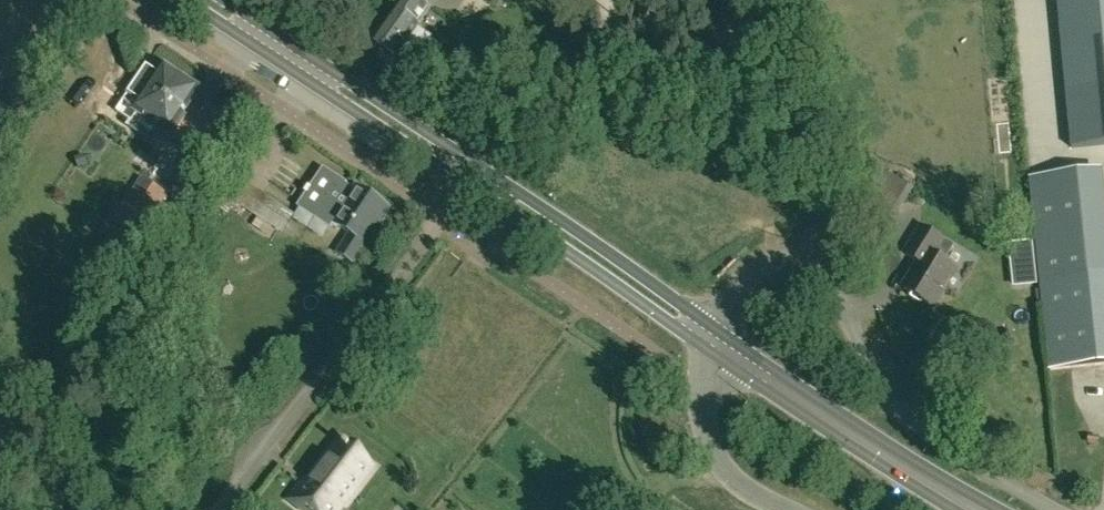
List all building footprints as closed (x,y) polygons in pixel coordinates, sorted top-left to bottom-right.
[(394,56),(396,58),(398,56),(411,66),(431,37),(418,27),(431,8),(424,4),(427,0),(401,0),(372,41),(381,48),(379,51),(392,59),(394,56)] [(1071,148),(1103,145),(1103,0),(1058,0),(1071,148)] [(9,63),(0,57),(0,77),(9,63)] [(181,113),(195,91),(194,87),(168,69),(163,70),(160,75),(146,66),(128,94),(135,98),(131,104),(138,109),(137,110),(170,131),(174,124),(179,126),(185,116),(181,113)] [(307,194),(299,206),(330,227),(332,223),(349,234),(336,253),(354,264),(366,245),(391,208),(356,185),(353,188),(324,169),(311,188),(309,187),(305,193),(307,194)] [(886,230),(911,189),(884,173),(859,214),(886,230)] [(142,178),(112,223),(139,241),(169,196),(142,178)] [(250,184),(237,204),(283,234),(296,215),(250,184)] [(906,253),(916,259),(915,261),(915,269),(904,288),(934,306),(956,269),(932,254),(941,238),(922,227),(906,253)] [(1040,281),(1049,370),(1103,364),(1103,274),(1040,281)] [(290,500),(303,509),(304,509),(306,509),(339,509),(343,506),(359,484),(373,466),(369,463),(350,449),(351,448),(346,445),(340,441),(305,486),(302,484),(290,500)]
